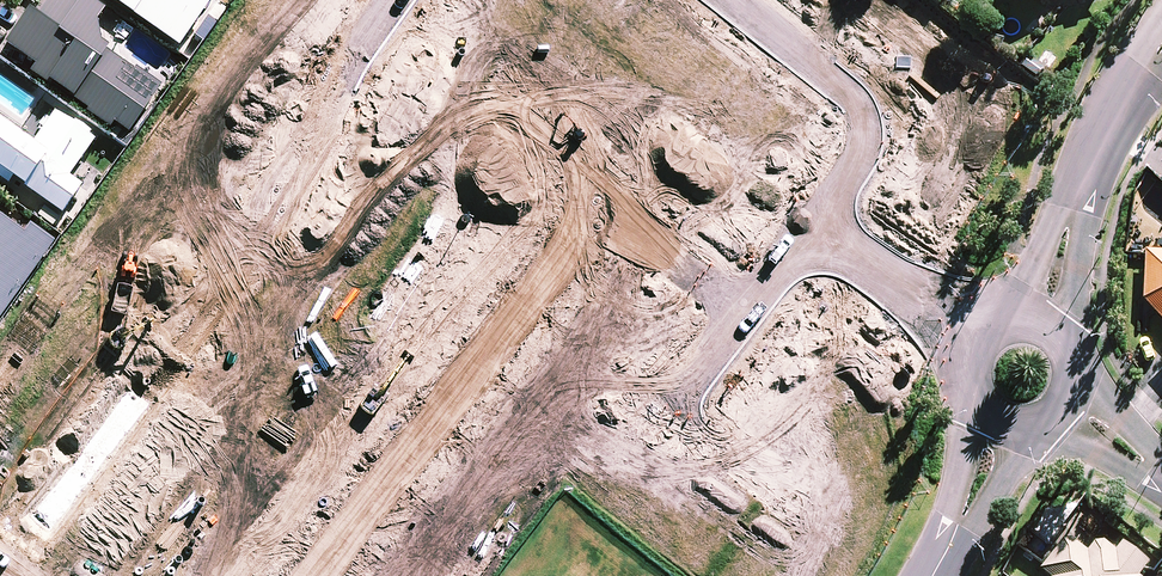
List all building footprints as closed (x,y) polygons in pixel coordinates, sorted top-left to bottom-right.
[(87,0),(50,0),(38,16),(31,11),(1,52),(46,85),(48,81),(125,138),(162,89),(102,45),(98,21),(102,11),(87,0)] [(180,47),(190,32),(203,42),(225,11),(212,3),(214,0),(113,0),(180,47)] [(3,176),(6,171),(58,207),(77,180),(63,171),(89,133),(51,106),(28,139),(0,120),(0,174),(3,176)] [(55,244),(29,225),(23,234),(0,217),(0,320),(55,244)] [(1145,252),(1143,300),(1161,320),(1161,253),(1145,252)] [(1089,527),(1057,501),(1033,531),(1053,546),(1037,567),(1049,575),(1143,575),(1152,564),(1095,519),(1089,527)]
